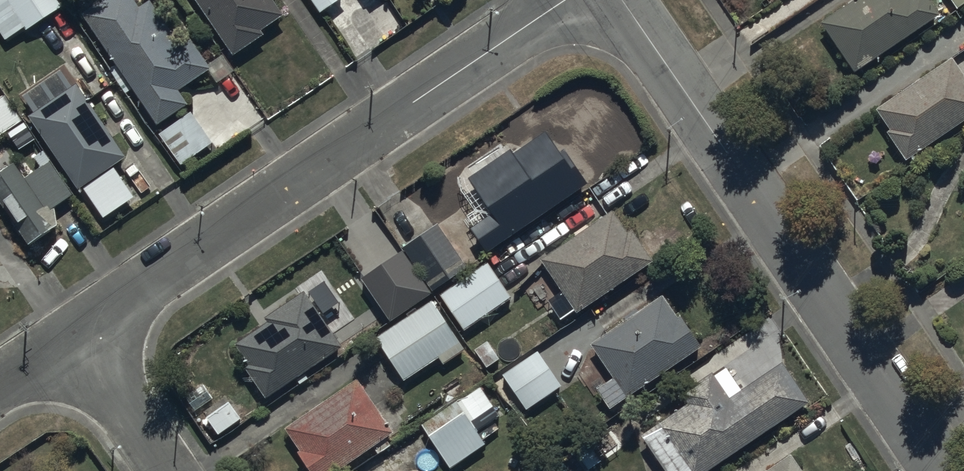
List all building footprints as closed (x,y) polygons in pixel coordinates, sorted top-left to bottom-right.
[(10,41),(65,1),(64,0),(0,0),(0,28),(10,41)] [(83,10),(157,121),(189,99),(181,87),(213,65),(191,32),(180,39),(154,0),(144,0),(143,1),(142,0),(97,0),(83,10)] [(234,51),(265,30),(262,25),(283,11),(275,0),(200,0),(234,51)] [(320,9),(333,0),(314,0),(320,9)] [(941,9),(934,0),(847,0),(820,19),(856,70),(941,9)] [(907,156),(963,118),(963,69),(953,52),(877,103),(892,125),(888,128),(907,156)] [(63,65),(22,91),(33,108),(28,111),(77,187),(84,183),(103,213),(135,193),(115,162),(128,153),(78,78),(73,81),(63,65)] [(22,116),(6,92),(0,96),(0,131),(22,116)] [(198,119),(191,108),(161,130),(183,161),(215,139),(204,124),(205,123),(201,117),(198,119)] [(494,208),(471,224),(488,247),(590,176),(567,143),(562,146),(545,122),(471,174),(494,208)] [(0,167),(0,194),(29,237),(58,218),(56,203),(74,191),(44,147),(32,155),(38,165),(29,171),(19,155),(0,167)] [(613,207),(542,254),(562,285),(548,294),(561,315),(576,305),(578,307),(654,256),(634,226),(628,229),(613,207)] [(436,218),(402,244),(434,287),(468,263),(436,218)] [(400,254),(365,277),(390,313),(424,290),(400,254)] [(490,258),(440,291),(464,327),(514,295),(490,258)] [(306,285),(267,313),(270,317),(238,341),(251,359),(247,363),(267,393),(343,342),(306,285)] [(666,288),(593,338),(628,391),(704,340),(684,310),(681,312),(666,288)] [(433,296),(376,334),(406,377),(440,354),(445,361),(467,346),(433,296)] [(537,346),(503,370),(529,406),(563,382),(537,346)] [(643,429),(672,470),(701,470),(812,393),(785,354),(742,385),(727,364),(717,371),(714,367),(683,389),(689,397),(643,429)] [(287,424),(302,446),(299,448),(315,470),(332,470),(396,428),(359,374),(287,424)] [(465,408),(430,430),(453,465),(488,442),(465,408)] [(761,470),(806,470),(792,450),(761,470)]
